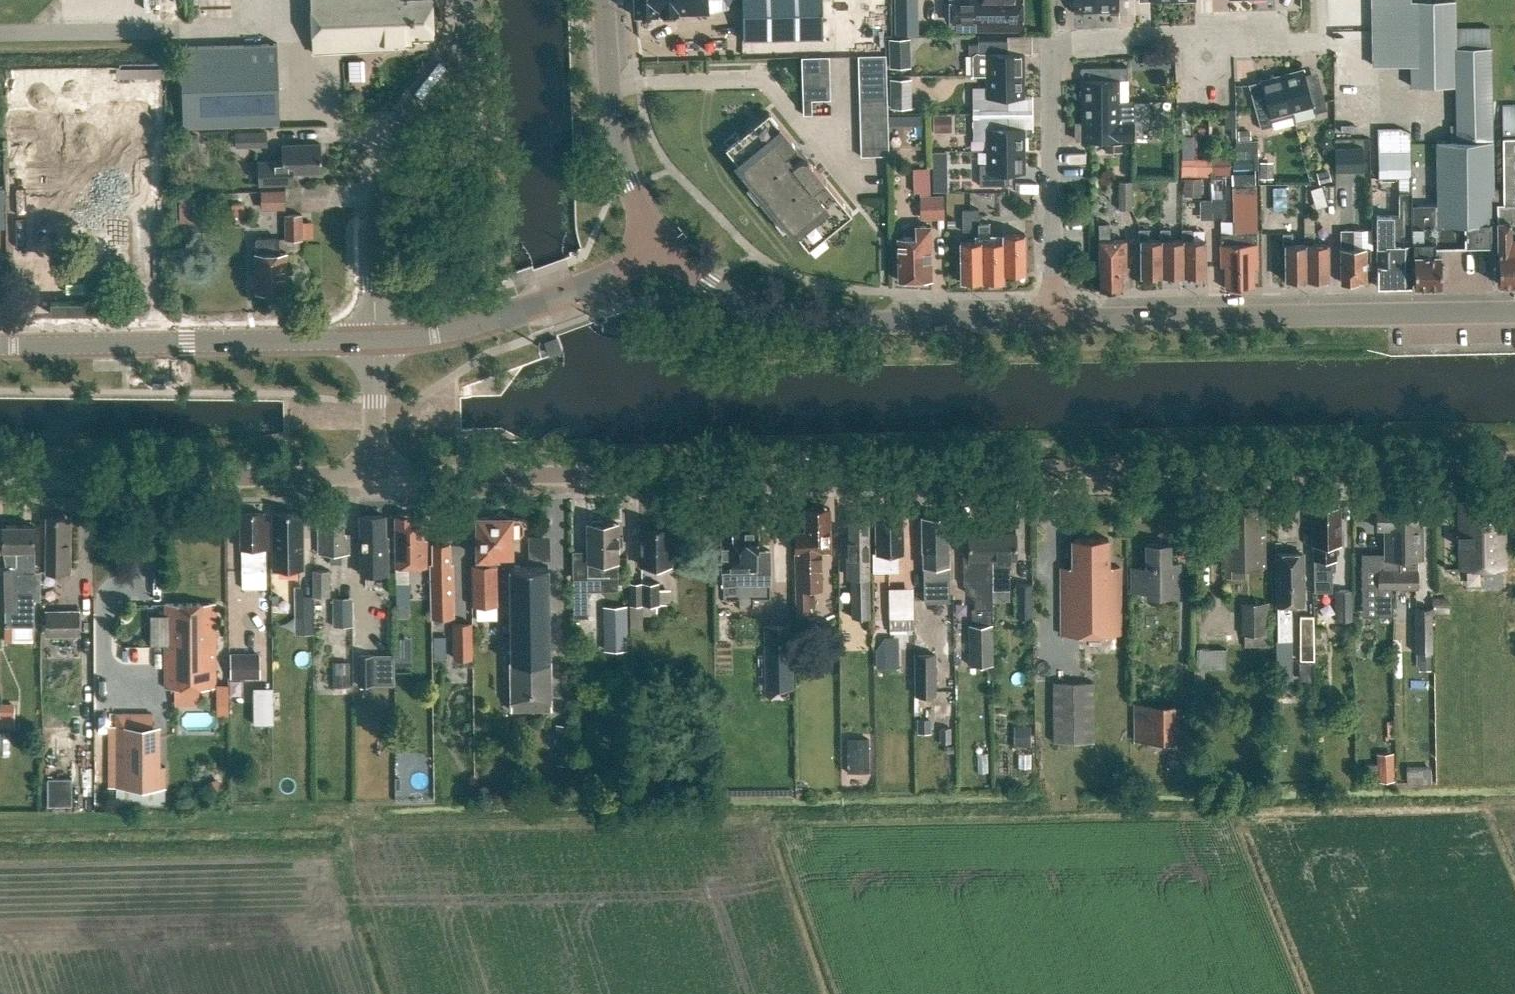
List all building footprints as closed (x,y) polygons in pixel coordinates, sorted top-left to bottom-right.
[(411,46),(410,40),(432,39),(430,0),(311,0),(313,54),(387,51),(386,47),(411,46)] [(634,17),(708,14),(708,0),(633,0),(634,17)] [(727,3),(733,6),(742,6),(743,41),(822,39),(821,0),(725,0),(727,3)] [(888,32),(914,33),(914,0),(889,0),(888,32)] [(957,19),(957,26),(1023,28),(1023,0),(953,0),(952,18),(957,19)] [(1075,10),(1096,10),(1096,0),(1075,0),(1075,10)] [(1096,10),(1119,9),(1118,0),(1096,0),(1096,10)] [(1438,142),(1438,205),(1413,206),(1414,285),(1440,285),(1439,244),(1489,244),(1489,237),(1497,237),(1497,284),(1514,284),(1514,103),(1502,103),(1503,204),(1488,204),(1488,195),(1492,194),(1490,28),(1455,28),(1455,0),(1451,0),(1410,1),(1410,0),(1372,0),(1373,66),(1412,65),(1412,87),(1455,86),(1455,125),(1451,125),(1451,142),(1438,142)] [(986,75),(1024,75),(1024,52),(1009,52),(1008,39),(979,40),(979,43),(968,43),(968,54),(972,54),(972,75),(986,75)] [(891,42),(891,70),(912,70),(912,42),(891,42)] [(280,125),(277,44),(179,47),(182,128),(280,125)] [(888,155),(885,54),(857,55),(860,156),(888,155)] [(829,57),(801,58),(802,100),(829,99),(829,57)] [(1082,100),(1127,100),(1127,67),(1082,67),(1082,100)] [(1282,74),(1295,122),(1295,121),(1292,109),(1312,103),(1314,111),(1327,107),(1318,78),(1307,81),(1303,68),(1282,74)] [(1263,92),(1252,95),(1261,128),(1272,125),(1273,128),(1295,122),(1282,74),(1260,80),(1263,92)] [(1024,75),(986,75),(986,87),(972,87),(973,111),(1009,110),(1009,97),(1024,97),(1024,75)] [(19,78),(20,141),(60,140),(61,193),(144,191),(141,76),(19,78)] [(912,81),(892,81),(892,109),(912,109),(912,81)] [(1127,100),(1082,100),(1082,123),(1074,123),(1074,139),(1132,139),(1132,102),(1127,102),(1127,100)] [(725,148),(752,181),(747,185),(776,221),(782,216),(809,249),(852,214),(768,112),(725,148)] [(986,151),(1025,150),(1024,127),(1009,128),(1009,115),(973,116),(973,139),(986,138),(986,151)] [(1400,128),(1377,128),(1377,178),(1399,178),(1399,192),(1399,216),(1376,216),(1375,245),(1377,245),(1376,286),(1411,286),(1411,244),(1409,244),(1410,192),(1410,133),(1400,128)] [(235,148),(267,147),(267,133),(235,134),(235,148)] [(282,146),(282,159),(257,160),(258,185),(293,184),(293,173),(321,172),(320,144),(282,146)] [(1105,144),(1105,152),(1122,152),(1122,144),(1105,144)] [(1336,149),(1336,172),(1364,172),(1364,148),(1336,149)] [(979,185),(991,185),(1009,185),(1009,173),(1025,172),(1025,150),(986,151),(986,164),(979,164),(979,185)] [(942,192),(942,151),(928,151),(928,192),(942,192)] [(1177,174),(1227,174),(1227,155),(1177,155),(1177,174)] [(1184,178),(1184,195),(1201,195),(1201,178),(1184,178)] [(1120,209),(1130,209),(1130,180),(1119,180),(1120,209)] [(1232,187),(1233,233),(1219,233),(1219,243),(1218,243),(1219,265),(1225,265),(1225,288),(1253,288),(1253,271),(1258,268),(1256,187),(1232,187)] [(285,189),(260,190),(261,209),(285,209),(285,189)] [(943,195),(919,195),(920,218),(944,218),(943,195)] [(175,198),(176,220),(196,219),(195,197),(175,198)] [(1196,201),(1197,217),(1208,216),(1207,201),(1196,201)] [(961,232),(978,231),(977,209),(961,209),(961,232)] [(286,239),(302,239),(301,215),(285,215),(286,239)] [(1120,273),(1125,272),(1125,240),(1109,240),(1109,223),(1098,223),(1098,240),(1099,241),(1100,289),(1121,289),(1120,273)] [(915,226),(915,237),(897,238),(898,279),(902,279),(902,283),(913,283),(913,279),(931,278),(930,225),(915,226)] [(1148,228),(1138,228),(1138,241),(1139,241),(1140,275),(1162,275),(1161,239),(1148,239),(1148,228)] [(1182,239),(1183,274),(1206,274),(1206,239),(1192,239),(1192,228),(1182,228),(1182,239)] [(1183,274),(1182,239),(1170,239),(1170,229),(1161,229),(1161,239),(1162,275),(1183,274)] [(1354,230),(1341,230),(1341,282),(1345,282),(1347,285),(1353,285),(1355,282),(1358,282),(1358,280),(1366,280),(1366,267),(1370,267),(1370,248),(1355,249),(1354,230)] [(1292,233),(1282,233),(1282,245),(1284,245),(1285,279),(1307,279),(1306,245),(1304,245),(1292,245),(1292,233)] [(1306,245),(1307,279),(1328,278),(1327,244),(1314,245),(1314,233),(1304,233),(1304,245),(1306,245)] [(1001,235),(1001,241),(958,242),(959,281),(1003,280),(1003,273),(1025,273),(1024,234),(1001,235)] [(257,253),(255,253),(256,292),(286,291),(286,253),(278,253),(278,238),(256,238),(257,253)] [(1490,503),(1459,504),(1461,568),(1504,567),(1502,510),(1490,510),(1490,503)] [(1313,543),(1313,559),(1314,591),(1332,591),(1331,570),(1335,570),(1335,543),(1341,543),(1341,526),(1338,526),(1338,505),(1313,506),(1314,513),(1312,513),(1312,543),(1313,543)] [(1377,589),(1377,616),(1392,616),(1392,589),(1395,589),(1394,581),(1397,581),(1397,571),(1400,571),(1399,559),(1402,559),(1401,527),(1399,527),(1399,505),(1376,505),(1377,528),(1384,528),(1384,557),(1377,557),(1377,589)] [(1394,581),(1395,589),(1418,588),(1418,559),(1421,559),(1420,527),(1417,528),(1416,505),(1399,505),(1399,527),(1401,527),(1402,559),(1399,559),(1400,571),(1397,571),(1397,581),(1394,581)] [(1228,525),(1224,525),(1224,568),(1230,568),(1230,577),(1245,577),(1244,567),(1265,567),(1265,516),(1257,516),(1257,507),(1227,507),(1228,525)] [(829,546),(831,545),(831,539),(829,537),(829,510),(819,510),(816,508),(812,508),(810,510),(805,510),(805,533),(795,533),(796,626),(808,626),(808,588),(820,588),(820,551),(829,551),(829,546)] [(265,548),(269,548),(268,522),(264,522),(264,513),(240,513),(241,548),(242,548),(242,572),(266,572),(265,548)] [(274,556),(272,556),(272,559),(273,559),(273,564),(279,564),(279,559),(305,559),(304,532),(301,532),(301,513),(273,513),(274,556)] [(342,553),(349,553),(349,535),(343,535),(343,513),(324,513),(324,520),(318,520),(319,553),(330,553),(330,563),(342,563),(342,553)] [(399,513),(395,517),(395,565),(425,565),(425,540),(423,538),(422,518),(412,518),(412,516),(411,516),(407,513),(399,513)] [(477,557),(477,565),(473,565),(473,606),(496,606),(495,565),(496,565),(496,554),(511,554),(511,537),(519,537),(523,532),(522,523),(518,518),(512,518),(512,516),(507,516),(504,514),(496,514),(493,516),(476,517),(477,557)] [(385,516),(359,516),(360,574),(388,573),(387,537),(385,537),(385,516)] [(949,547),(948,547),(948,516),(922,516),(923,550),(924,550),(924,599),(950,599),(949,547)] [(47,517),(46,572),(70,572),(71,517),(47,517)] [(849,520),(850,542),(847,542),(847,557),(852,557),(852,617),(868,617),(867,557),(868,557),(867,520),(865,520),(862,518),(855,518),(853,520),(849,520)] [(902,518),(876,519),(876,554),(884,553),(885,568),(897,567),(897,553),(902,553),(902,518)] [(590,524),(586,524),(587,576),(609,575),(609,561),(618,561),(617,523),(603,524),(600,521),(592,521),(590,524)] [(17,550),(17,568),(0,568),(0,609),(6,609),(6,626),(34,626),(34,600),(40,600),(40,580),(34,580),(35,549),(34,549),(34,526),(3,525),(2,549),(17,550)] [(721,576),(721,583),(745,583),(768,582),(768,575),(768,569),(768,550),(757,550),(757,529),(740,529),(740,527),(735,527),(733,525),(727,525),(725,527),(721,527),(721,568),(721,576)] [(669,565),(669,562),(672,559),(671,553),(669,551),(669,528),(665,528),(663,526),(656,526),(654,528),(640,528),(641,566),(650,566),(650,571),(659,571),(659,566),(669,565)] [(522,533),(522,558),(544,558),(544,533),(522,533)] [(992,593),(992,589),(991,533),(968,533),(968,553),(963,553),(963,585),(965,585),(966,593),(974,597),(974,608),(971,608),(971,624),(968,624),(968,664),(992,664),(992,593)] [(991,533),(992,589),(1010,589),(1010,563),(1007,563),(1007,559),(1016,559),(1016,533),(991,533)] [(1107,539),(1072,539),(1072,568),(1060,568),(1060,635),(1119,634),(1119,567),(1108,567),(1107,539)] [(431,600),(431,615),(444,615),(444,600),(452,600),(451,564),(448,564),(448,544),(433,545),(433,565),(431,565),(431,600)] [(1146,568),(1131,568),(1132,591),(1146,591),(1146,596),(1180,596),(1180,563),(1170,563),(1170,544),(1146,544),(1146,568)] [(1291,603),(1303,603),(1302,554),(1277,554),(1279,641),(1292,641),(1291,603)] [(836,556),(838,579),(847,578),(845,556),(836,556)] [(511,661),(510,661),(511,711),(551,710),(550,660),(549,660),(548,567),(509,567),(511,661)] [(313,597),(329,596),(329,570),(313,570),(313,587),(313,597)] [(242,572),(242,589),(266,588),(266,572),(242,572)] [(659,582),(628,582),(629,627),(642,626),(642,615),(656,615),(656,604),(669,604),(669,589),(659,589),(659,582)] [(396,584),(396,601),(410,601),(410,584),(396,584)] [(1032,618),(1032,584),(1015,584),(1015,618),(1032,618)] [(908,628),(907,585),(882,586),(884,629),(908,628)] [(313,587),(295,587),(295,618),(314,618),(313,597),(313,587)] [(1351,620),(1351,590),(1334,590),(1334,620),(1351,620)] [(352,626),(352,597),(333,597),(333,626),(352,626)] [(1433,597),(1433,613),(1449,613),(1449,597),(1433,597)] [(396,601),(396,617),(410,617),(410,601),(396,601)] [(1241,602),(1241,634),(1244,634),(1244,647),(1268,647),(1268,634),(1269,634),(1269,602),(1241,602)] [(215,603),(165,604),(165,688),(215,688),(215,603)] [(627,649),(626,605),(603,606),(603,650),(627,649)] [(1414,607),(1414,651),(1432,651),(1431,607),(1414,607)] [(79,611),(46,611),(47,635),(79,635),(79,611)] [(1299,615),(1299,659),(1313,659),(1313,615),(1299,615)] [(452,623),(453,659),(472,658),(471,622),(452,623)] [(873,665),(896,665),(896,635),(873,635),(873,665)] [(430,656),(449,657),(450,637),(430,636),(430,656)] [(390,657),(409,659),(412,639),(392,637),(390,657)] [(1192,646),(1192,667),(1224,667),(1224,646),(1192,646)] [(259,652),(230,652),(230,678),(260,678),(259,652)] [(935,695),(934,653),(913,654),(914,695),(935,695)] [(358,686),(373,686),(373,655),(357,655),(358,686)] [(764,662),(765,688),(793,688),(793,662),(764,662)] [(350,674),(332,674),(333,685),(350,685),(350,674)] [(1094,741),(1093,682),(1052,682),(1052,742),(1094,741)] [(246,685),(246,722),(267,721),(266,685),(246,685)] [(15,726),(15,704),(0,704),(0,726),(15,726)] [(1184,759),(1184,705),(1133,705),(1133,759),(1184,759)] [(161,726),(153,727),(153,714),(118,714),(119,806),(167,805),(167,765),(161,765),(161,726)] [(917,719),(917,733),(931,733),(931,718),(917,719)] [(556,724),(556,764),(570,764),(569,724),(556,724)] [(939,728),(940,743),(951,743),(951,727),(939,728)] [(868,738),(846,738),(847,773),(869,773),(868,738)] [(1393,752),(1376,753),(1377,781),(1394,780),(1393,752)] [(1426,781),(1427,766),(1403,765),(1403,780),(1426,781)] [(74,780),(50,780),(50,807),(74,807),(74,780)]
